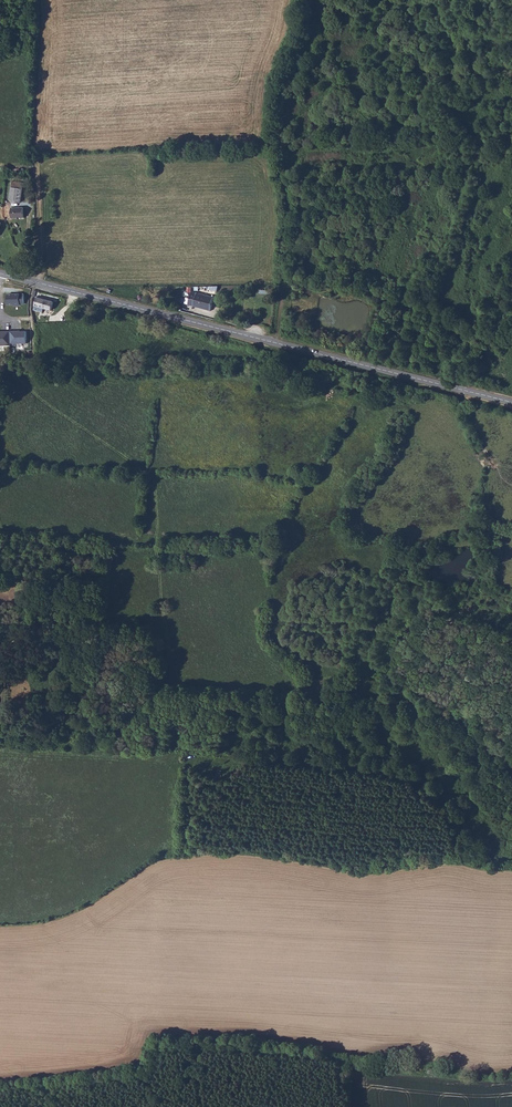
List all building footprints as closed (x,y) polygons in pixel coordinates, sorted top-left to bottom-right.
[(23,184),(11,182),(8,201),(20,203),(23,184)] [(24,208),(11,209),(12,219),(24,219),(24,208)] [(210,308),(213,294),(192,289),(188,303),(210,308)] [(24,305),(24,294),(7,293),(7,305),(24,305)] [(45,310),(62,315),(65,304),(48,299),(45,310)] [(11,345),(10,344),(10,330),(0,331),(0,345),(11,345)] [(19,330),(10,330),(10,344),(27,343),(26,331),(19,331),(19,330)]
